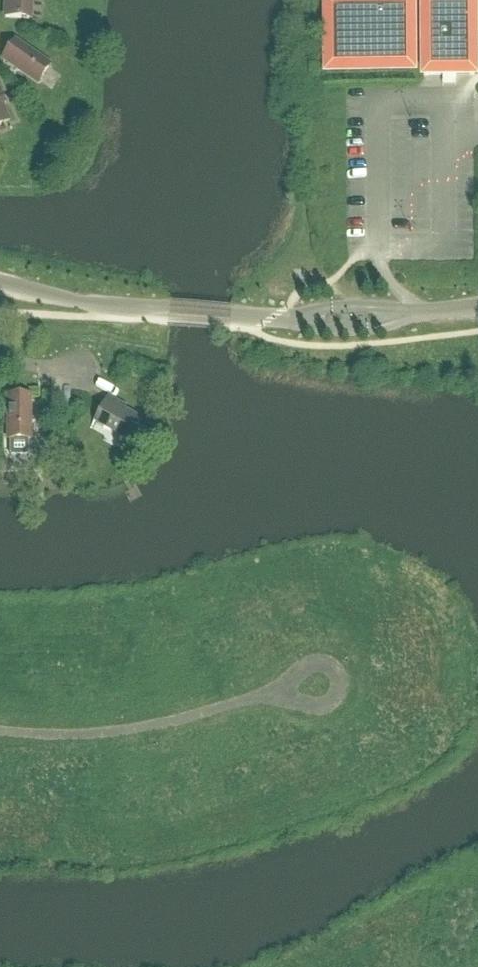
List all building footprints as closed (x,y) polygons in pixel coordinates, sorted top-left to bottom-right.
[(6,19),(29,20),(31,20),(32,1),(30,1),(30,0),(7,0),(6,19)] [(327,73),(412,72),(412,67),(424,66),(424,77),(446,77),(451,77),(474,77),(474,50),(474,46),(474,0),(423,0),(423,20),(412,20),(412,4),(326,5),(327,73)] [(15,41),(2,60),(38,85),(51,66),(15,41)] [(9,121),(1,101),(4,100),(1,92),(0,93),(0,125),(9,121)] [(31,440),(31,396),(8,397),(8,440),(31,440)] [(130,440),(141,420),(108,401),(96,421),(130,440)]
